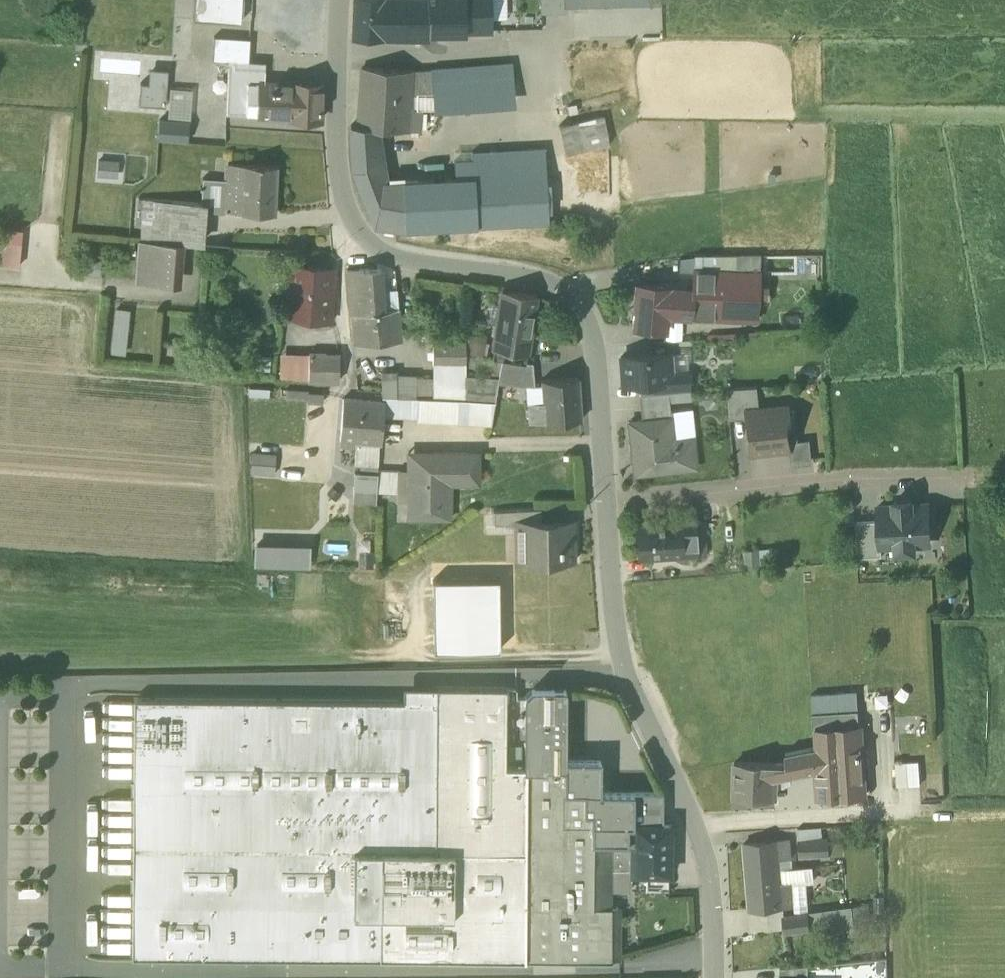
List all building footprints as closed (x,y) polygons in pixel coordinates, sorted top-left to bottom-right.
[(192,18),(240,21),(241,0),(193,0),(192,18)] [(383,35),(384,0),(352,0),(351,35),(383,35)] [(464,31),(464,0),(384,0),(383,35),(427,36),(427,32),(464,31)] [(464,31),(490,31),(490,17),(490,0),(464,0),(464,31)] [(490,17),(507,16),(506,0),(490,0),(490,17)] [(541,12),(562,11),(562,7),(562,0),(541,0),(541,12)] [(212,60),(228,61),(228,59),(249,61),(249,60),(250,38),(244,38),(214,36),(212,58),(212,60)] [(265,62),(249,61),(228,59),(228,61),(227,80),(263,81),(264,81),(265,62)] [(433,95),(434,111),(513,104),(510,63),(430,69),(429,95),(433,95)] [(418,131),(419,131),(420,109),(412,109),(412,95),(429,95),(430,69),(413,70),(361,67),(358,125),(358,127),(373,128),(410,130),(418,131)] [(165,106),(168,69),(153,68),(152,83),(148,83),(140,82),(139,104),(165,106)] [(226,113),(261,115),(263,81),(227,80),(226,113)] [(261,115),(289,116),(291,82),(264,81),(263,81),(261,115)] [(322,84),(291,82),(289,116),(289,117),(320,118),(322,84)] [(168,120),(189,121),(191,89),(171,88),(168,120)] [(412,109),(420,109),(434,111),(433,95),(429,95),(412,95),(412,109)] [(559,126),(565,154),(608,145),(608,142),(602,116),(559,126)] [(168,120),(159,119),(158,139),(187,141),(189,121),(168,120)] [(353,170),(367,207),(386,199),(383,181),(373,128),(358,127),(358,125),(350,125),(353,170)] [(454,160),(455,177),(475,176),(546,172),(544,147),(472,151),(472,159),(454,160)] [(98,158),(97,175),(117,177),(119,160),(98,158)] [(240,212),(274,213),(277,165),(228,162),(228,179),(202,178),(201,202),(202,202),(201,210),(224,211),(240,212)] [(546,172),(475,176),(479,226),(549,222),(546,172)] [(405,229),(479,226),(475,176),(455,177),(383,181),(386,199),(367,207),(374,225),(405,229)] [(140,240),(168,242),(171,200),(143,198),(140,240)] [(201,202),(171,200),(168,242),(175,242),(198,244),(198,243),(201,210),(202,202),(201,202)] [(0,230),(0,266),(19,267),(21,231),(0,230)] [(157,284),(172,285),(175,242),(168,242),(140,240),(137,282),(157,284)] [(758,254),(693,255),(692,270),(757,272),(758,254)] [(679,270),(692,270),(693,255),(680,257),(679,270)] [(310,322),(321,323),(321,318),(331,319),(333,269),(289,264),(283,314),(310,317),(310,322)] [(347,275),(351,314),(398,308),(397,292),(381,293),(380,268),(349,269),(347,275)] [(689,314),(755,318),(757,272),(692,270),(690,289),(689,314)] [(633,326),(664,328),(665,313),(689,314),(690,289),(636,285),(633,326)] [(506,291),(500,330),(528,334),(534,295),(506,291)] [(115,307),(110,352),(125,354),(130,308),(115,307)] [(401,339),(398,308),(351,314),(353,341),(401,339)] [(500,330),(498,343),(525,347),(528,334),(500,330)] [(468,333),(465,350),(483,355),(486,337),(468,333)] [(433,366),(465,366),(465,350),(465,341),(432,341),(433,366)] [(526,348),(525,347),(498,343),(496,359),(501,359),(524,362),(526,348)] [(280,378),(307,379),(308,352),(282,350),(280,378)] [(307,379),(337,381),(339,355),(308,352),(307,379)] [(621,357),(622,384),(653,382),(668,380),(668,375),(666,353),(621,357)] [(497,383),(498,383),(527,385),(534,386),(534,384),(532,363),(524,362),(501,359),(502,360),(497,383)] [(433,366),(433,379),(465,381),(465,366),(433,366)] [(397,395),(397,374),(397,371),(381,370),(381,394),(385,395),(397,395)] [(653,382),(654,393),(690,390),(688,373),(668,375),(668,380),(653,382)] [(397,374),(397,395),(418,396),(418,379),(418,375),(397,374)] [(528,404),(530,423),(581,420),(578,377),(541,380),(541,384),(542,403),(528,404)] [(497,383),(465,381),(433,379),(418,379),(418,396),(458,398),(495,400),(497,385),(498,383),(497,383)] [(542,403),(541,384),(534,384),(534,386),(527,385),(528,404),(542,403)] [(729,417),(745,416),(744,409),(758,408),(755,386),(726,388),(729,417)] [(667,392),(654,393),(639,394),(641,422),(669,419),(668,410),(667,392)] [(383,417),(417,420),(418,396),(397,395),(385,395),(384,401),(383,417)] [(342,445),(348,445),(348,440),(378,443),(381,444),(383,417),(384,401),(383,401),(343,398),(339,440),(342,440),(342,445)] [(457,422),(492,424),(495,400),(458,398),(457,422)] [(749,451),(790,447),(789,445),(788,435),(786,405),(758,408),(744,409),(745,416),(749,451)] [(669,419),(671,436),(695,435),(692,408),(668,410),(669,419)] [(627,423),(633,475),(695,469),(692,446),(672,448),(671,436),(669,419),(641,422),(627,423)] [(798,434),(788,435),(789,445),(799,444),(798,440),(798,434)] [(809,439),(798,440),(799,444),(789,445),(790,447),(791,464),(811,463),(809,439)] [(377,465),(378,443),(348,440),(348,445),(348,446),(355,447),(354,464),(360,464),(377,465)] [(251,451),(249,473),(274,475),(276,453),(251,451)] [(408,451),(408,469),(432,469),(432,452),(408,451)] [(432,452),(432,469),(450,470),(450,476),(478,476),(479,453),(432,452)] [(359,474),(377,474),(377,465),(360,464),(359,474)] [(450,486),(450,476),(450,470),(432,469),(408,469),(408,473),(407,508),(407,518),(449,518),(450,486)] [(353,499),(374,499),(374,490),(376,490),(377,474),(359,474),(354,473),(353,499)] [(394,507),(407,508),(408,473),(379,473),(378,496),(395,497),(394,507)] [(450,476),(450,486),(478,486),(478,476),(450,476)] [(930,539),(928,503),(912,503),(894,504),(878,505),(879,519),(880,545),(881,545),(896,544),(914,543),(914,539),(930,539)] [(494,512),(494,525),(514,524),(521,524),(521,522),(541,522),(541,509),(494,512)] [(880,545),(879,519),(855,520),(857,556),(882,555),(881,545),(880,545)] [(681,522),(683,555),(705,554),(703,520),(681,522)] [(521,524),(522,562),(573,562),(573,521),(541,522),(521,522),(521,524)] [(636,525),(638,558),(683,555),(681,522),(636,525)] [(514,562),(522,562),(521,524),(514,524),(514,562)] [(255,542),(254,567),(310,571),(310,543),(255,542)] [(757,549),(758,565),(770,565),(769,548),(757,549)] [(758,565),(757,549),(744,549),(745,566),(758,565)] [(498,579),(432,580),(433,651),(499,650),(498,579)] [(436,687),(435,701),(434,850),(380,850),(379,959),(523,960),(525,770),(525,768),(524,768),(524,767),(505,767),(506,688),(436,687)] [(403,687),(403,701),(435,701),(436,687),(403,687)] [(525,768),(525,770),(562,770),(564,770),(564,760),(564,690),(534,690),(534,689),(532,689),(531,690),(532,690),(526,696),(525,696),(524,697),(524,699),(525,699),(525,768)] [(810,696),(811,714),(858,711),(857,693),(810,696)] [(132,957),(379,959),(380,850),(434,850),(435,701),(403,701),(133,699),(132,957)] [(811,714),(813,729),(859,727),(858,711),(811,714)] [(814,748),(805,750),(807,772),(817,770),(819,797),(863,794),(859,727),(813,729),(814,748)] [(786,763),(776,763),(775,778),(806,772),(807,772),(805,750),(785,754),(786,763)] [(600,760),(564,760),(564,770),(562,770),(562,825),(591,825),(591,793),(596,793),(596,792),(600,792),(600,760)] [(907,762),(908,785),(920,785),(918,761),(907,762)] [(895,763),(896,786),(908,785),(907,762),(895,763)] [(775,797),(775,778),(776,763),(735,763),(734,796),(775,797)] [(562,825),(562,770),(525,770),(523,960),(618,961),(617,907),(609,907),(591,908),(591,870),(593,870),(593,825),(591,825),(562,825)] [(591,825),(593,825),(619,825),(632,825),(632,793),(596,793),(591,793),(591,825)] [(632,793),(632,825),(662,825),(662,793),(632,793)] [(740,799),(740,806),(776,807),(776,799),(740,799)] [(619,855),(619,825),(593,825),(593,870),(610,870),(610,871),(631,872),(631,856),(619,855)] [(670,825),(662,825),(632,825),(619,825),(619,855),(631,856),(631,872),(631,873),(630,873),(630,874),(646,874),(668,874),(668,875),(669,875),(670,825)] [(797,829),(798,840),(817,838),(816,828),(811,829),(797,829)] [(798,840),(800,857),(828,854),(827,837),(817,838),(798,840)] [(777,842),(778,860),(790,859),(789,841),(777,842)] [(743,845),(746,873),(779,870),(778,860),(777,842),(743,845)] [(793,882),(793,884),(807,883),(814,882),(813,867),(779,870),(780,883),(793,882)] [(591,908),(609,907),(610,892),(610,871),(610,870),(593,870),(591,870),(591,908)] [(749,908),(782,905),(780,883),(779,870),(746,873),(749,908)] [(610,871),(610,892),(630,892),(630,874),(630,873),(631,873),(631,872),(610,871)] [(646,874),(646,890),(668,890),(668,875),(668,874),(646,874)] [(793,882),(780,883),(782,905),(794,904),(793,884),(793,882)] [(809,913),(807,883),(793,884),(794,904),(795,915),(807,914),(809,913)] [(809,913),(807,914),(795,915),(785,916),(786,932),(809,930),(829,928),(828,912),(809,913)] [(807,965),(780,967),(780,977),(808,977),(807,965)]
